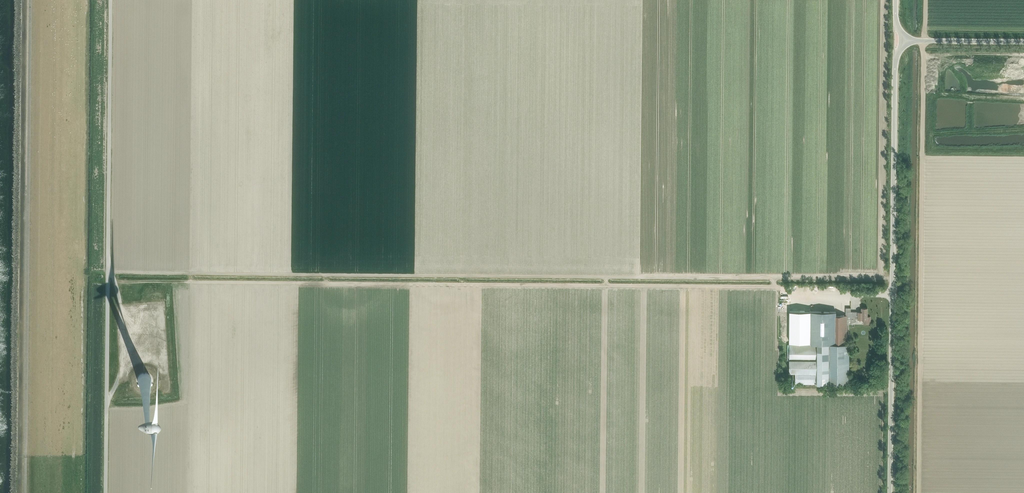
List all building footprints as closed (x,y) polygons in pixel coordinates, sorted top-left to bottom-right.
[(861,308),(861,311),(857,311),(857,312),(850,312),(850,308),(845,308),(845,316),(836,316),(836,311),(789,311),(789,342),(811,343),(811,344),(789,344),(789,372),(796,372),(796,384),(847,384),(847,375),(847,321),(855,321),(855,319),(857,319),(862,319),(862,323),(863,323),(870,324),(870,316),(867,316),(867,308),(861,308)] [(137,378),(136,380),(136,382),(137,384),(138,386),(140,388),(142,389),(145,389),(147,389),(149,388),(151,386),(152,384),(153,382),(153,379),(152,377),(150,375),(149,374),(146,373),(144,372),(142,373),(140,374),(138,376),(137,378)]
